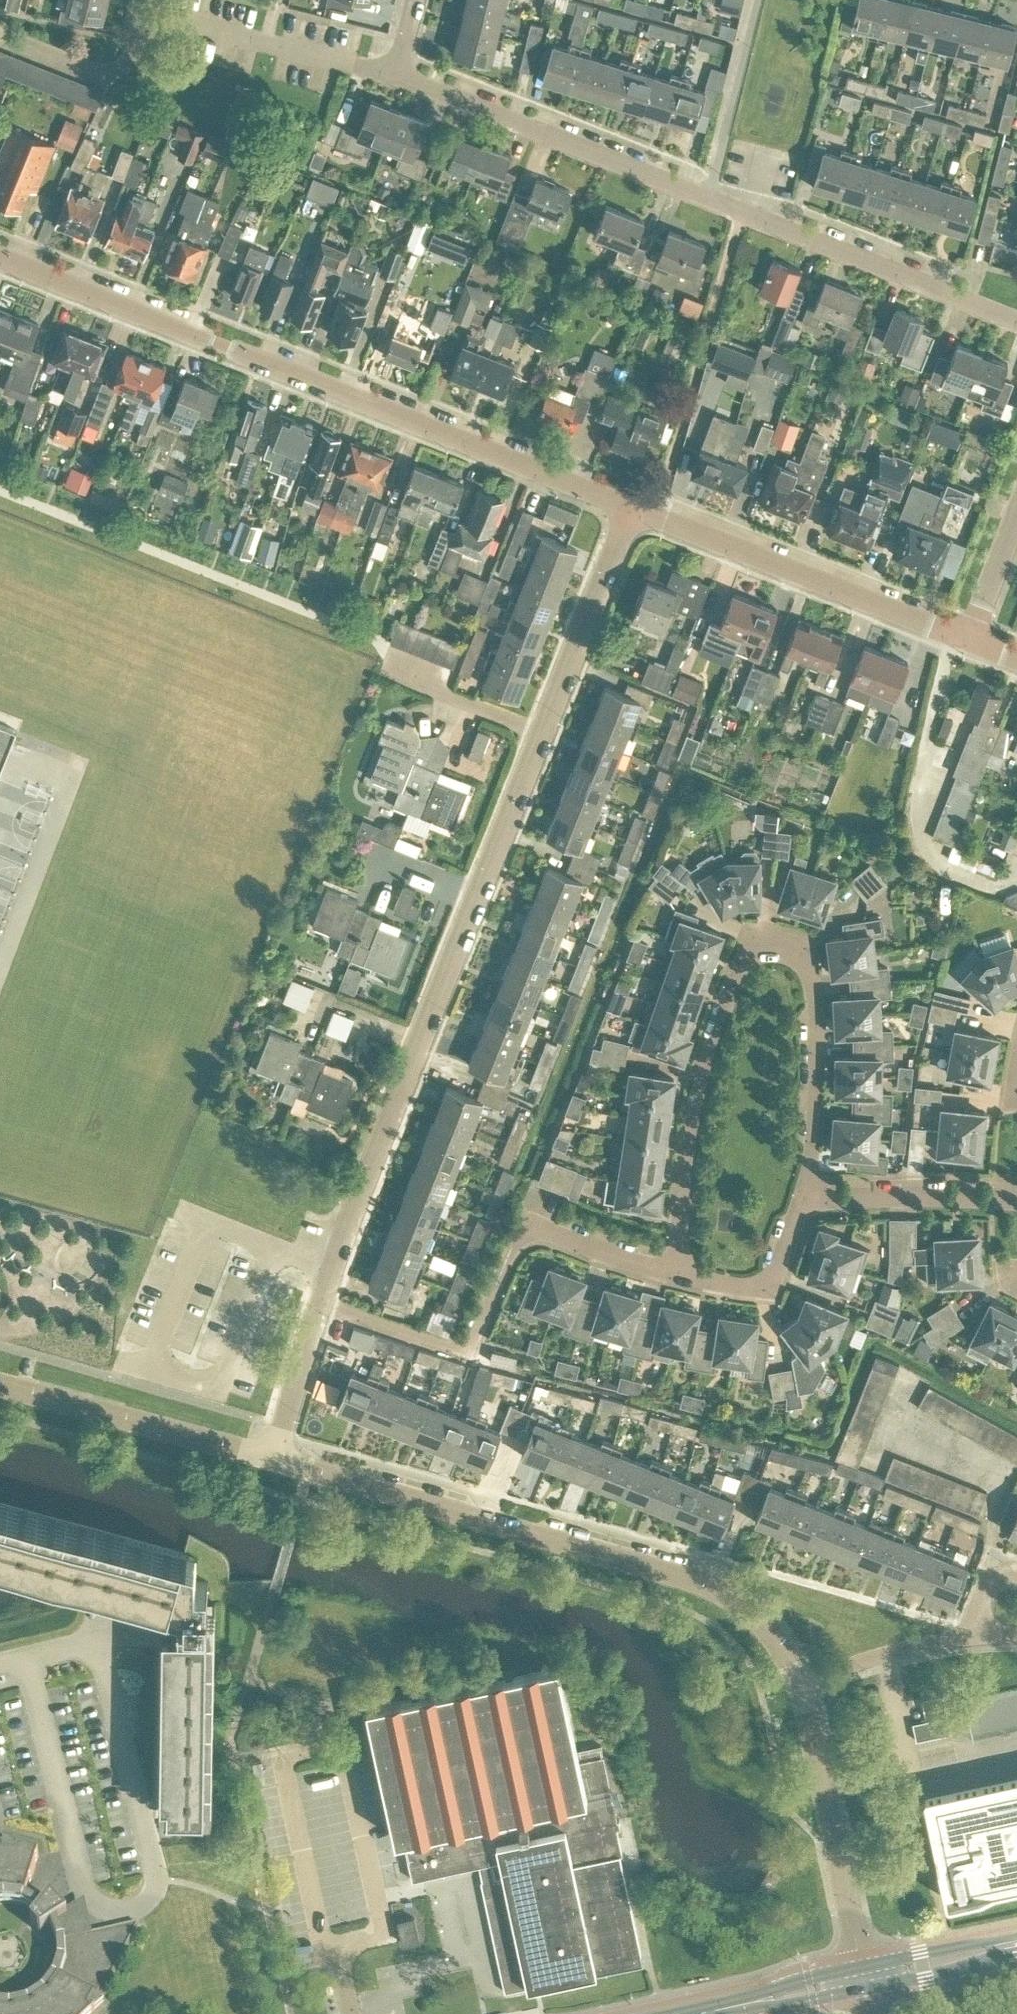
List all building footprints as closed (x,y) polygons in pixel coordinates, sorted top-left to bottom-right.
[(67,9),(61,7),(58,19),(84,26),(87,14),(103,18),(107,0),(69,0),(67,9)] [(460,25),(503,36),(505,26),(498,24),(502,9),(467,0),(466,0),(460,25)] [(502,9),(504,0),(467,0),(502,9)] [(541,10),(552,13),(555,0),(544,0),(541,10)] [(581,44),(593,4),(577,0),(566,0),(564,8),(575,11),(568,33),(572,35),(568,48),(553,44),(542,79),(568,87),(581,44)] [(640,11),(643,0),(642,0),(621,0),(619,5),(640,11)] [(643,0),(640,11),(661,17),(664,6),(643,0)] [(720,9),(739,13),(742,0),(722,0),(720,9)] [(877,36),(886,0),(858,0),(858,2),(848,0),(846,0),(840,26),(852,29),(853,23),(869,26),(867,34),(877,36)] [(904,35),(913,0),(886,0),(877,36),(887,39),(889,31),(904,35)] [(928,49),(939,6),(915,0),(913,0),(904,35),(920,39),(918,46),(928,49)] [(699,4),(697,11),(705,14),(708,6),(699,4)] [(596,17),(615,22),(618,11),(599,6),(596,17)] [(940,44),(955,48),(964,12),(939,6),(928,49),(938,51),(940,44)] [(674,21),(692,26),(695,15),(677,10),(674,21)] [(618,11),(615,22),(633,27),(636,17),(618,11)] [(969,59),(979,61),(989,18),(964,12),(955,48),(971,52),(969,59)] [(695,15),(692,26),(711,31),(714,20),(695,15)] [(989,18),(979,61),(989,64),(991,56),(1007,60),(1015,25),(989,18)] [(647,31),(665,36),(668,25),(650,20),(647,31)] [(531,21),(527,37),(539,40),(543,24),(531,21)] [(503,36),(460,25),(453,51),(489,60),(493,44),(500,46),(503,36)] [(668,25),(665,36),(684,42),(687,31),(668,25)] [(697,45),(716,51),(719,40),(700,34),(697,45)] [(539,40),(527,37),(519,67),(531,70),(539,40)] [(568,87),(593,94),(604,59),(588,55),(591,47),(581,44),(568,87)] [(4,72),(12,52),(1,48),(0,52),(0,71),(4,72)] [(4,72),(5,73),(14,76),(22,56),(12,52),(4,72)] [(14,76),(24,80),(32,60),(22,56),(14,76)] [(593,94),(618,102),(631,60),(621,57),(619,64),(604,59),(593,94)] [(24,80),(35,84),(43,65),(32,60),(24,80)] [(488,62),(480,60),(478,71),(485,73),(488,62)] [(618,102),(643,110),(654,75),(638,70),(641,63),(631,60),(618,102)] [(840,79),(838,74),(840,64),(832,62),(828,82),(839,84),(840,79)] [(35,84),(45,88),(53,69),(43,65),(35,84)] [(45,88),(56,93),(63,73),(53,69),(45,88)] [(643,110),(668,117),(681,75),(671,72),(669,79),(654,75),(643,110)] [(56,93),(66,97),(74,77),(63,73),(56,93)] [(845,85),(863,90),(866,79),(848,74),(845,85)] [(681,75),(668,117),(693,125),(698,110),(709,114),(717,88),(706,84),(704,90),(688,85),(691,78),(681,75)] [(66,97),(76,101),(84,81),(74,77),(66,97)] [(911,78),(909,85),(917,87),(919,79),(911,78)] [(866,79),(863,90),(882,95),(885,85),(866,79)] [(76,101),(87,105),(94,85),(84,81),(76,101)] [(94,85),(87,105),(96,108),(105,89),(94,85)] [(895,99),(914,104),(917,93),(898,88),(895,99)] [(839,101),(858,107),(861,96),(842,90),(839,101)] [(1002,108),(1013,111),(1016,97),(1016,92),(1007,90),(1002,108)] [(917,93),(914,104),(933,109),(936,99),(917,93)] [(368,138),(385,144),(399,109),(371,98),(358,130),(343,124),(335,144),(361,154),(368,138)] [(871,110),(889,116),(892,105),(874,99),(871,110)] [(946,113),(964,118),(967,107),(949,102),(946,113)] [(892,105),(889,116),(908,121),(911,110),(892,105)] [(967,107),(964,118),(983,124),(986,113),(967,107)] [(1013,111),(1002,108),(998,127),(1008,130),(1013,111)] [(399,109),(385,144),(402,151),(395,168),(421,178),(428,158),(414,152),(427,120),(399,109)] [(63,112),(57,139),(76,144),(82,117),(63,112)] [(921,124),(940,130),(943,119),(924,114),(921,124)] [(943,119),(940,130),(959,135),(962,124),(943,119)] [(178,155),(193,161),(204,133),(189,128),(190,127),(179,123),(174,134),(185,138),(178,155)] [(21,209),(29,188),(36,191),(55,144),(10,126),(0,152),(0,201),(21,209)] [(972,138),(991,144),(994,133),(975,128),(972,138)] [(214,157),(220,139),(208,134),(202,152),(214,157)] [(452,166),(473,174),(485,143),(459,134),(453,148),(442,144),(429,177),(446,183),(452,166)] [(72,230),(97,167),(102,155),(93,151),(97,140),(84,135),(70,165),(84,170),(77,187),(71,184),(56,224),(72,230)] [(813,185),(838,193),(851,151),(841,148),(839,155),(824,150),(826,144),(814,141),(806,166),(817,170),(813,185)] [(1001,142),(996,161),(1007,164),(1012,145),(1001,142)] [(485,143),(473,174),(498,183),(494,193),(506,198),(516,173),(504,168),(510,153),(485,143)] [(112,174),(123,178),(133,152),(122,148),(112,174)] [(838,193),(863,201),(874,166),(859,161),(861,154),(851,151),(838,193)] [(124,181),(135,185),(145,160),(133,156),(124,181)] [(273,188),(283,166),(266,158),(256,180),(273,188)] [(1007,164),(996,161),(991,180),(1002,183),(1007,164)] [(863,201),(888,209),(901,166),(892,163),(889,171),(874,166),(863,201)] [(206,166),(203,190),(212,191),(216,167),(206,166)] [(888,209),(913,216),(924,181),(909,177),(911,169),(901,166),(888,209)] [(97,167),(72,230),(88,236),(103,197),(98,194),(107,171),(97,167)] [(332,200),(340,182),(313,171),(305,189),(332,200)] [(515,190),(498,233),(520,242),(534,206),(561,216),(571,190),(536,176),(529,195),(515,190)] [(913,216),(938,224),(951,182),(942,179),(939,186),(924,181),(913,216)] [(951,182),(938,224),(964,232),(975,197),(959,192),(961,185),(951,182)] [(106,242),(124,249),(145,196),(134,191),(125,215),(117,212),(106,242)] [(174,269),(178,270),(198,220),(197,219),(206,196),(194,191),(187,210),(190,211),(188,216),(185,215),(178,233),(171,231),(166,243),(165,243),(161,253),(166,255),(163,264),(166,265),(170,269),(174,269)] [(988,192),(984,208),(996,211),(999,195),(988,192)] [(198,220),(178,270),(181,271),(185,275),(189,275),(193,276),(199,262),(202,263),(209,246),(203,243),(220,200),(207,195),(198,220)] [(145,196),(124,249),(143,256),(155,227),(147,224),(157,200),(145,196)] [(372,212),(385,217),(390,205),(377,200),(372,212)] [(239,203),(231,220),(234,221),(237,216),(244,218),(249,208),(239,203)] [(633,284),(634,285),(653,235),(648,247),(634,242),(644,219),(607,204),(595,232),(621,243),(614,260),(638,270),(633,284)] [(996,211),(984,208),(977,238),(989,241),(996,211)] [(217,251),(229,256),(242,227),(230,222),(217,251)] [(434,228),(428,243),(466,258),(472,243),(434,228)] [(653,235),(634,285),(646,289),(655,266),(667,271),(670,263),(693,272),(704,243),(669,229),(665,240),(653,235)] [(348,249),(322,239),(292,315),(300,319),(301,321),(305,322),(308,322),(312,323),(324,292),(316,289),(326,263),(340,269),(348,249)] [(231,293),(250,300),(262,269),(262,268),(269,251),(251,244),(244,261),(243,261),(231,293)] [(389,246),(379,273),(393,278),(403,251),(389,246)] [(500,267),(520,275),(526,257),(507,250),(500,267)] [(260,304),(280,312),(293,281),(284,277),(292,256),(281,251),(260,304)] [(378,265),(349,253),(334,290),(342,293),(334,312),(336,313),(329,331),(353,341),(360,321),(363,322),(367,311),(357,307),(360,300),(365,302),(373,281),(371,281),(378,265)] [(760,288),(788,299),(800,268),(772,257),(760,288)] [(550,282),(565,288),(570,277),(555,271),(550,282)] [(817,324),(822,311),(840,318),(835,332),(847,336),(842,349),(853,353),(863,326),(849,321),(861,292),(825,278),(814,306),(808,303),(802,318),(817,324)] [(466,281),(452,316),(468,322),(476,303),(486,307),(492,291),(466,281)] [(655,285),(649,300),(663,305),(669,291),(655,285)] [(388,310),(400,315),(410,291),(398,286),(388,310)] [(685,290),(681,304),(701,310),(705,296),(685,290)] [(422,333),(421,333),(417,342),(393,333),(385,353),(414,365),(418,355),(428,359),(440,330),(445,332),(453,311),(437,305),(429,326),(426,325),(422,333)] [(923,316),(896,306),(887,328),(874,323),(865,345),(878,350),(884,338),(906,346),(901,358),(900,358),(900,359),(921,367),(934,334),(933,333),(933,334),(918,328),(923,316)] [(1,351),(16,313),(0,307),(0,351),(1,351)] [(542,320),(551,324),(556,312),(546,308),(542,320)] [(782,347),(791,324),(795,313),(784,309),(771,343),(782,347)] [(16,313),(1,351),(15,357),(11,368),(16,370),(11,384),(27,390),(39,359),(27,354),(39,323),(16,313)] [(451,371),(477,381),(503,317),(502,317),(495,336),(487,333),(486,337),(468,330),(451,371)] [(503,317),(477,381),(503,391),(514,363),(496,356),(502,341),(507,342),(515,322),(503,317)] [(529,341),(544,347),(552,325),(537,319),(529,341)] [(669,333),(688,341),(694,328),(675,319),(669,333)] [(52,385),(64,390),(86,334),(79,332),(80,330),(69,325),(68,327),(66,326),(54,357),(62,360),(52,385)] [(86,334),(64,390),(75,394),(84,370),(93,373),(105,342),(102,341),(103,339),(93,335),(92,337),(86,334)] [(747,378),(756,355),(719,341),(709,364),(747,378)] [(941,383),(966,393),(982,352),(956,342),(950,357),(939,353),(929,378),(941,383)] [(760,368),(784,377),(792,355),(768,345),(760,368)] [(803,349),(799,360),(816,366),(820,356),(803,349)] [(123,395),(130,398),(146,358),(127,351),(113,384),(125,389),(123,395)] [(546,393),(538,413),(568,425),(572,415),(582,419),(590,399),(586,398),(590,389),(602,394),(609,375),(616,355),(604,351),(600,362),(591,359),(588,366),(585,366),(575,393),(552,384),(548,394),(546,393)] [(982,352),(966,393),(983,399),(980,406),(1001,414),(1013,381),(1002,377),(1007,362),(982,352)] [(146,358),(130,398),(121,422),(132,426),(144,396),(152,400),(166,366),(146,358)] [(607,384),(620,390),(629,367),(616,361),(607,384)] [(219,389),(185,375),(178,393),(170,390),(159,418),(180,426),(183,417),(193,421),(199,407),(210,411),(219,389)] [(905,381),(900,396),(914,402),(920,386),(905,381)] [(834,383),(830,393),(840,397),(844,388),(834,383)] [(20,417),(35,421),(43,395),(29,390),(20,417)] [(919,392),(916,400),(923,403),(927,395),(919,392)] [(618,424),(611,442),(640,454),(647,436),(656,440),(665,416),(609,394),(600,416),(618,424)] [(87,421),(100,426),(110,400),(97,395),(87,421)] [(672,413),(678,398),(670,395),(664,410),(672,413)] [(224,455),(237,459),(243,442),(253,446),(267,404),(248,398),(241,420),(236,418),(224,455)] [(57,435),(71,440),(75,431),(78,432),(86,411),(66,403),(58,425),(60,425),(57,435)] [(136,439),(146,444),(151,432),(152,432),(161,410),(150,406),(136,439)] [(865,448),(873,427),(866,425),(871,410),(860,406),(843,454),(853,458),(858,445),(865,448)] [(270,465),(280,468),(298,419),(293,417),(292,414),(286,412),(284,413),(281,412),(270,440),(278,443),(270,465)] [(691,471),(714,480),(732,431),(737,420),(718,413),(714,424),(720,427),(711,451),(700,447),(691,471)] [(771,440),(791,447),(799,424),(780,417),(771,440)] [(298,419),(280,468),(281,469),(274,492),(287,497),(295,475),(291,473),(299,451),(307,454),(317,426),(314,425),(313,422),(308,420),(306,422),(298,419)] [(753,447),(764,451),(773,427),(762,423),(753,447)] [(948,424),(941,441),(957,447),(963,430),(948,424)] [(302,502),(304,508),(315,513),(323,494),(319,492),(341,435),(334,432),(333,430),(327,427),(324,429),(322,428),(310,458),(318,461),(302,502)] [(732,431),(714,480),(717,481),(717,484),(725,488),(727,485),(737,489),(746,465),(735,460),(744,436),(732,431)] [(800,461),(782,508),(788,510),(789,513),(797,516),(800,515),(802,516),(807,503),(810,501),(815,489),(804,485),(824,435),(812,431),(800,461)] [(329,522),(339,526),(370,447),(363,445),(360,441),(355,441),(352,440),(339,471),(349,474),(329,522)] [(995,445),(991,456),(1002,460),(1006,449),(995,445)] [(370,447),(339,526),(350,530),(369,483),(379,486),(391,456),(387,454),(384,451),(379,451),(370,447)] [(236,481),(250,485),(261,452),(247,448),(236,481)] [(832,510),(834,511),(827,528),(868,544),(875,527),(877,528),(882,515),(870,510),(879,487),(898,495),(911,461),(881,449),(868,482),(857,478),(848,502),(837,497),(832,510)] [(776,505),(782,508),(800,461),(788,456),(785,464),(775,460),(765,484),(766,487),(761,500),(763,500),(764,504),(772,507),(776,505)] [(425,496),(435,471),(415,463),(404,489),(406,489),(399,508),(389,504),(377,538),(388,542),(399,512),(415,519),(420,505),(423,496),(425,496)] [(72,465),(65,483),(85,492),(93,474),(72,465)] [(463,482),(435,471),(425,496),(423,496),(420,505),(415,519),(427,523),(436,501),(453,508),(463,482)] [(158,490),(181,499),(188,481),(165,472),(158,490)] [(934,511),(915,560),(925,564),(927,567),(932,569),(935,567),(938,568),(950,537),(937,532),(951,496),(967,502),(973,486),(947,476),(941,492),(934,511)] [(934,511),(941,492),(912,480),(897,519),(904,522),(893,551),(896,552),(897,555),(902,557),(906,556),(915,560),(934,511)] [(450,542),(440,566),(451,570),(461,547),(484,556),(493,534),(487,532),(501,498),(483,491),(470,524),(459,520),(450,542)] [(365,528),(377,532),(388,503),(376,499),(365,528)] [(550,500),(544,514),(562,522),(564,518),(568,507),(550,500)] [(568,507),(564,518),(575,523),(579,512),(568,507)] [(526,557),(568,573),(578,548),(543,535),(537,550),(521,543),(533,514),(523,508),(507,549),(517,553),(517,554),(526,558),(526,557)] [(242,519),(231,549),(250,555),(260,525),(242,519)] [(211,539),(216,526),(203,522),(198,535),(211,539)] [(442,525),(429,557),(441,562),(454,530),(442,525)] [(264,534),(258,557),(273,560),(278,538),(264,534)] [(517,553),(507,549),(498,572),(508,576),(517,554),(517,553)] [(524,584),(558,598),(568,573),(526,557),(526,558),(522,567),(529,570),(524,584)] [(632,616),(661,627),(670,605),(697,615),(710,582),(672,567),(666,584),(647,576),(641,593),(639,593),(635,604),(636,605),(632,616)] [(456,592),(478,602),(487,581),(464,572),(456,592)] [(491,574),(482,596),(492,600),(501,578),(491,574)] [(507,606),(548,623),(558,598),(524,584),(518,599),(511,596),(507,606)] [(703,636),(736,648),(755,600),(733,591),(720,624),(710,619),(703,636)] [(510,619),(504,634),(538,647),(548,623),(507,606),(492,600),(482,596),(473,619),(483,623),(488,610),(503,616),(510,619)] [(755,600),(736,648),(757,657),(776,609),(755,600)] [(794,654),(807,659),(820,626),(799,617),(780,666),(788,669),(794,654)] [(390,641),(401,645),(410,623),(399,618),(390,641)] [(401,645),(411,649),(420,627),(410,623),(401,645)] [(477,625),(468,648),(478,652),(487,629),(477,625)] [(820,626),(807,659),(820,665),(815,680),(823,683),(842,635),(820,626)] [(411,649),(421,653),(430,631),(420,627),(411,649)] [(421,653),(431,658),(440,635),(430,631),(421,653)] [(491,645),(487,655),(529,672),(538,647),(504,634),(498,648),(491,645)] [(431,658),(441,662),(450,639),(440,635),(431,658)] [(450,639),(441,662),(453,666),(462,643),(450,639)] [(886,652),(865,643),(845,692),(867,700),(873,685),(886,652)] [(641,679),(668,689),(684,648),(674,644),(666,665),(649,658),(641,679)] [(478,652),(468,648),(459,670),(469,674),(478,652)] [(886,652),(873,685),(867,700),(889,709),(908,661),(886,652)] [(529,672),(487,655),(483,665),(490,668),(485,683),(519,697),(529,672)] [(755,696),(766,668),(752,663),(736,703),(750,708),(755,696)] [(780,674),(766,668),(755,696),(769,702),(780,674)] [(672,692),(694,701),(702,681),(680,672),(672,692)] [(605,685),(595,710),(637,726),(641,716),(634,713),(639,699),(648,703),(653,691),(628,681),(623,692),(605,685)] [(953,772),(957,773),(977,781),(990,749),(991,749),(1000,724),(989,719),(999,693),(976,684),(966,710),(977,715),(972,729),(970,728),(953,772)] [(805,720),(819,725),(830,697),(817,691),(805,720)] [(830,697),(819,725),(833,731),(844,702),(830,697)] [(595,710),(585,734),(620,748),(626,733),(633,736),(637,726),(595,710)] [(876,741),(889,746),(900,718),(887,713),(876,741)] [(674,715),(666,738),(676,742),(685,719),(674,715)] [(393,804),(408,809),(429,756),(416,751),(419,744),(419,742),(420,741),(420,739),(420,736),(420,735),(420,734),(419,732),(419,730),(418,727),(416,725),(416,724),(413,722),(412,720),(410,719),(408,718),(405,717),(403,723),(387,716),(379,737),(385,739),(370,776),(374,777),(373,779),(386,784),(387,782),(399,787),(393,804)] [(939,732),(947,735),(953,719),(945,716),(939,732)] [(1000,724),(991,749),(1004,754),(1008,744),(1016,748),(1016,719),(1013,729),(1000,724)] [(1,769),(4,761),(17,729),(0,722),(0,772),(1,769)] [(468,754),(480,758),(490,732),(478,727),(468,754)] [(429,756),(408,809),(403,824),(426,833),(432,817),(436,819),(436,821),(449,826),(449,824),(453,826),(468,788),(437,776),(450,746),(436,740),(440,730),(439,730),(429,756)] [(585,734),(576,759),(617,775),(621,765),(614,762),(620,748),(585,734)] [(676,742),(666,738),(657,760),(667,764),(676,742)] [(680,754),(691,759),(698,743),(686,738),(680,754)] [(576,759),(566,784),(600,797),(606,783),(613,785),(617,775),(576,759)] [(660,766),(651,789),(661,793),(670,770),(660,766)] [(957,773),(952,784),(972,792),(977,781),(957,773)] [(47,792),(22,784),(18,796),(9,793),(1,818),(0,818),(0,945),(47,792)] [(566,784),(556,808),(598,825),(602,814),(595,812),(600,797),(566,784)] [(952,784),(948,794),(968,802),(972,792),(952,784)] [(661,793),(651,789),(642,811),(652,815),(661,793)] [(948,794),(944,804),(964,813),(968,802),(948,794)] [(683,801),(688,816),(704,811),(699,796),(683,801)] [(944,804),(940,815),(960,823),(964,813),(944,804)] [(598,825),(556,808),(546,833),(576,845),(572,856),(597,866),(602,854),(581,846),(586,832),(594,835),(598,825)] [(766,828),(775,830),(775,827),(777,816),(777,813),(767,812),(756,811),(755,819),(761,825),(766,826),(766,828)] [(636,813),(627,835),(638,839),(646,817),(636,813)] [(940,815),(936,825),(956,833),(960,823),(940,815)] [(397,837),(402,825),(394,821),(392,820),(390,820),(389,820),(387,821),(386,822),(384,823),(383,824),(383,825),(363,817),(357,830),(377,838),(394,845),(397,837)] [(956,833),(936,825),(931,836),(951,844),(956,833)] [(763,852),(775,854),(778,830),(766,828),(763,852)] [(778,830),(775,854),(787,855),(790,831),(778,830)] [(638,839),(627,835),(618,858),(628,863),(638,839)] [(658,874),(677,888),(684,880),(691,885),(702,878),(722,911),(739,901),(727,860),(721,851),(714,855),(712,852),(699,861),(700,863),(691,869),(680,861),(673,870),(662,862),(654,872),(658,874)] [(973,864),(993,873),(999,860),(979,851),(973,864)] [(779,904),(801,910),(813,871),(803,868),(807,856),(796,853),(779,904)] [(758,860),(727,860),(739,901),(759,901),(758,860)] [(547,864),(537,889),(578,906),(582,896),(575,893),(581,879),(590,883),(595,871),(570,861),(565,872),(547,864)] [(852,879),(859,888),(878,873),(870,864),(852,879)] [(813,871),(801,910),(822,917),(835,878),(813,871)] [(878,873),(859,888),(867,897),(885,882),(878,873)] [(669,898),(677,888),(658,874),(650,883),(669,898)] [(421,906),(411,902),(416,888),(403,883),(393,909),(416,918),(421,906)] [(338,950),(351,955),(368,911),(355,905),(358,898),(327,886),(312,923),(316,924),(315,926),(328,931),(329,929),(344,935),(338,950)] [(537,889),(527,914),(562,928),(567,913),(574,916),(578,906),(537,889)] [(605,891),(596,914),(607,918),(615,895),(605,891)] [(1005,895),(1003,901),(1016,907),(1016,891),(1005,895)] [(674,939),(714,953),(721,932),(694,923),(697,915),(676,908),(666,938),(674,940),(674,939)] [(368,911),(351,955),(378,966),(378,967),(391,972),(391,971),(395,973),(410,935),(379,923),(382,916),(368,911)] [(527,914),(518,939),(559,955),(563,945),(556,942),(562,928),(527,914)] [(607,918),(596,914),(587,936),(598,940),(607,918)] [(831,952),(831,955),(873,950),(871,933),(883,931),(881,916),(844,922),(845,935),(829,937),(830,942),(826,943),(827,952),(831,952)] [(635,937),(631,947),(643,952),(647,942),(635,937)] [(518,939),(508,963),(542,977),(548,963),(555,965),(559,955),(518,939)] [(678,942),(671,961),(710,975),(714,963),(711,962),(714,953),(674,939),(674,940),(678,942)] [(586,940),(577,963),(587,967),(596,944),(586,940)] [(932,953),(944,956),(947,945),(934,942),(932,953)] [(984,953),(1007,989),(1016,986),(1016,955),(1013,944),(984,953)] [(643,952),(631,947),(627,957),(639,961),(643,952)] [(850,971),(851,983),(889,980),(887,966),(875,967),(873,950),(831,955),(832,958),(828,959),(829,968),(833,968),(833,973),(850,971)] [(1007,989),(984,953),(963,977),(994,1004),(1007,989)] [(346,959),(339,982),(354,987),(361,963),(346,959)] [(671,961),(664,982),(700,994),(703,986),(706,987),(710,975),(671,961)] [(508,963),(498,988),(539,1004),(543,994),(536,992),(542,977),(508,963)] [(587,967),(577,963),(568,985),(578,989),(587,967)] [(284,999),(305,1008),(314,986),(292,978),(284,999)] [(619,978),(615,987),(627,992),(631,982),(619,978)] [(836,1011),(836,1014),(879,1012),(878,995),(890,994),(889,980),(851,983),(852,995),(836,996),(836,1001),(832,1001),(833,1011),(836,1011)] [(664,982),(657,1002),(696,1016),(700,1004),(697,1002),(700,994),(664,982)] [(627,992),(615,987),(611,997),(623,1002),(627,992)] [(498,988),(488,1013),(523,1026),(528,1012),(535,1015),(539,1004),(498,988)] [(969,997),(936,989),(933,1001),(956,1007),(966,1009),(969,997)] [(571,991),(562,1014),(572,1018),(581,995),(571,991)] [(914,1001),(911,1011),(924,1014),(926,1004),(914,1001)] [(956,1007),(933,1001),(929,1016),(953,1022),(956,1007)] [(657,1002),(650,1023),(690,1037),(690,1036),(686,1034),(688,1027),(692,1028),(696,1016),(657,1002)] [(326,1030),(345,1037),(353,1017),(334,1009),(326,1030)] [(924,1014),(911,1011),(909,1021),(921,1024),(924,1014)] [(854,1031),(854,1043),(892,1043),(892,1029),(880,1029),(879,1012),(836,1014),(837,1017),(833,1017),(834,1027),(837,1027),(837,1032),(854,1031)] [(488,1013),(479,1037),(520,1054),(524,1044),(517,1041),(523,1026),(488,1013)] [(572,1018),(562,1014),(553,1036),(563,1040),(572,1018)] [(690,1037),(650,1023),(643,1044),(683,1058),(690,1037)] [(993,1058),(997,1036),(957,1028),(952,1050),(993,1058)] [(294,1077),(301,1080),(312,1054),(299,1049),(302,1041),(270,1029),(256,1066),(259,1068),(259,1069),(272,1074),(272,1073),(287,1078),(289,1072),(295,1075),(294,1077)] [(520,1054),(479,1037),(469,1062),(487,1070),(483,1081),(508,1091),(513,1079),(503,1075),(509,1061),(516,1064),(520,1054)] [(605,1037),(602,1048),(602,1049),(625,1054),(628,1042),(605,1037)] [(547,1038),(538,1061),(548,1065),(557,1043),(547,1038)] [(838,1070),(837,1073),(880,1074),(880,1057),(892,1057),(892,1043),(854,1043),(855,1055),(838,1055),(838,1060),(834,1060),(834,1070),(838,1070)] [(602,1049),(602,1048),(594,1046),(591,1058),(622,1066),(625,1054),(602,1049)] [(989,1080),(993,1058),(952,1050),(948,1072),(989,1080)] [(312,1054),(301,1080),(308,1083),(309,1080),(315,1082),(307,1104),(322,1109),(321,1111),(334,1116),(335,1114),(338,1116),(353,1079),(323,1067),(326,1059),(312,1054)] [(548,1065),(538,1061),(529,1083),(539,1088),(548,1065)] [(900,1064),(899,1075),(911,1076),(912,1065),(900,1064)] [(632,1070),(628,1093),(670,1099),(674,1077),(632,1070)] [(577,1083),(587,1087),(592,1076),(582,1072),(577,1083)] [(854,1092),(853,1104),(891,1105),(892,1092),(880,1091),(880,1074),(837,1073),(837,1077),(834,1076),(834,1086),(837,1086),(837,1091),(854,1092)] [(911,1076),(899,1075),(898,1085),(910,1086),(911,1076)] [(447,1085),(437,1110),(478,1126),(482,1116),(475,1113),(481,1099),(501,1108),(506,1095),(481,1085),(477,1096),(447,1085)] [(915,1098),(939,1100),(940,1088),(916,1085),(915,1098)] [(573,1092),(570,1102),(581,1106),(585,1097),(573,1092)] [(631,1107),(630,1115),(672,1121),(674,1108),(669,1107),(670,1099),(628,1093),(624,1093),(622,1105),(631,1107)] [(581,1106),(570,1102),(566,1111),(578,1116),(581,1106)] [(835,1129),(834,1132),(877,1136),(878,1119),(890,1120),(891,1105),(853,1104),(853,1116),(836,1115),(835,1120),(832,1119),(831,1129),(835,1129)] [(943,1106),(941,1129),(982,1133),(984,1111),(943,1106)] [(437,1110),(427,1134),(462,1148),(467,1134),(474,1136),(478,1126),(437,1110)] [(516,1115),(507,1138),(518,1142),(527,1119),(516,1115)] [(619,1127),(618,1135),(664,1142),(665,1133),(670,1134),(672,1121),(630,1115),(628,1126),(619,1127)] [(910,1150),(922,1151),(925,1127),(912,1126),(910,1150)] [(893,1127),(893,1137),(905,1138),(906,1128),(893,1127)] [(982,1133),(941,1129),(939,1151),(980,1155),(982,1133)] [(877,1136),(834,1132),(834,1136),(831,1135),(830,1145),(833,1145),(833,1150),(850,1152),(848,1165),(885,1169),(887,1155),(875,1153),(877,1136)] [(553,1143),(565,1148),(569,1138),(557,1133),(553,1143)] [(427,1134),(418,1159),(459,1175),(463,1165),(456,1163),(462,1148),(427,1134)] [(625,1146),(623,1157),(665,1164),(667,1151),(662,1150),(664,1142),(618,1135),(617,1141),(625,1146)] [(905,1138),(893,1137),(892,1148),(904,1149),(905,1138)] [(518,1142),(507,1138),(498,1160),(509,1164),(518,1142)] [(623,1157),(620,1179),(662,1185),(662,1184),(657,1183),(658,1176),(663,1176),(665,1164),(623,1157)] [(539,1180),(551,1185),(559,1162),(548,1158),(539,1180)] [(418,1159),(408,1184),(442,1197),(448,1183),(455,1186),(459,1175),(418,1159)] [(559,1162),(551,1185),(567,1191),(575,1169),(559,1162)] [(503,1167),(494,1190),(505,1194),(514,1171),(503,1167)] [(662,1185),(620,1179),(618,1191),(606,1189),(604,1199),(659,1207),(662,1185)] [(408,1184),(398,1208),(439,1224),(443,1215),(436,1212),(442,1197),(408,1184)] [(505,1194),(494,1190),(486,1212),(496,1216),(505,1194)] [(398,1208),(388,1233),(423,1246),(428,1232),(435,1235),(439,1224),(398,1208)] [(480,1214),(471,1237),(481,1241),(490,1219),(480,1214)] [(819,1243),(816,1254),(862,1269),(869,1248),(834,1237),(836,1231),(821,1226),(816,1242),(819,1243)] [(915,1246),(915,1260),(915,1261),(938,1259),(938,1258),(979,1256),(978,1234),(975,1234),(975,1230),(963,1230),(963,1234),(937,1236),(937,1245),(915,1246)] [(388,1233),(379,1257),(420,1274),(424,1264),(417,1261),(423,1246),(388,1233)] [(903,1260),(903,1236),(891,1236),(891,1259),(889,1278),(901,1282),(903,1260)] [(915,1236),(903,1236),(903,1260),(915,1260),(915,1246),(915,1236)] [(481,1241),(471,1237),(462,1259),(472,1264),(481,1241)] [(862,1269),(816,1254),(809,1275),(848,1288),(855,1268),(862,1270),(862,1269)] [(979,1256),(938,1258),(938,1259),(939,1281),(980,1278),(979,1256)] [(420,1274),(379,1257),(369,1282),(387,1290),(383,1301),(408,1311),(413,1299),(403,1295),(409,1281),(416,1284),(420,1274)] [(460,1264),(451,1286),(461,1290),(470,1268),(460,1264)] [(536,1305),(552,1312),(567,1272),(564,1271),(565,1267),(556,1264),(555,1267),(550,1266),(544,1281),(532,1276),(518,1311),(532,1317),(536,1305)] [(564,1329),(578,1333),(590,1298),(578,1294),(584,1278),(579,1276),(580,1273),(571,1270),(570,1273),(567,1272),(552,1312),(568,1318),(564,1329)] [(878,1297),(895,1303),(900,1286),(884,1280),(878,1297)] [(595,1326),(611,1331),(623,1291),(620,1290),(621,1287),(612,1284),(611,1287),(606,1286),(601,1302),(590,1298),(578,1333),(591,1338),(595,1326)] [(461,1290),(451,1286),(442,1309),(452,1313),(461,1290)] [(625,1348),(638,1351),(648,1315),(636,1312),(641,1296),(636,1295),(637,1291),(627,1288),(626,1292),(623,1291),(611,1331),(628,1336),(625,1348)] [(807,1296),(800,1315),(834,1340),(845,1312),(807,1296)] [(876,1299),(872,1310),(894,1319),(898,1307),(876,1299)] [(669,1359),(672,1347),(671,1347),(681,1306),(677,1305),(678,1302),(669,1300),(668,1303),(663,1302),(659,1318),(648,1315),(638,1351),(652,1355),(652,1354),(669,1359)] [(929,1314),(935,1324),(955,1312),(949,1301),(929,1314)] [(983,1343),(993,1348),(1011,1311),(991,1301),(967,1349),(978,1354),(983,1343)] [(686,1363),(700,1365),(707,1328),(695,1326),(698,1310),(693,1309),(694,1305),(685,1303),(684,1307),(681,1306),(671,1347),(672,1347),(688,1351),(686,1363)] [(894,1319),(872,1310),(867,1321),(890,1330),(894,1319)] [(715,1356),(732,1359),(739,1317),(736,1316),(736,1313),(727,1311),(726,1315),(721,1314),(719,1331),(707,1328),(700,1365),(713,1368),(715,1356)] [(891,1330),(909,1339),(919,1317),(910,1313),(909,1316),(900,1311),(891,1330)] [(993,1348),(1013,1358),(1016,1349),(1016,1314),(1011,1311),(993,1348)] [(955,1312),(935,1324),(925,1331),(931,1341),(962,1322),(955,1312)] [(739,1317),(732,1359),(749,1361),(748,1373),(763,1375),(767,1338),(754,1336),(757,1320),(752,1319),(752,1315),(743,1314),(742,1317),(739,1317)] [(800,1315),(784,1327),(801,1349),(792,1356),(794,1367),(798,1390),(811,1388),(825,1364),(819,1352),(834,1340),(800,1315)] [(354,1325),(349,1341),(371,1349),(373,1344),(389,1349),(392,1338),(354,1325)] [(532,1337),(528,1349),(538,1352),(542,1340),(532,1337)] [(392,1338),(389,1349),(411,1356),(415,1346),(392,1338)] [(416,1358),(439,1366),(442,1355),(419,1347),(416,1358)] [(517,1355),(493,1349),(490,1359),(514,1366),(517,1355)] [(876,1353),(872,1364),(894,1373),(899,1362),(876,1353)] [(442,1355),(439,1366),(461,1373),(465,1363),(442,1355)] [(523,1364),(531,1366),(533,1359),(525,1357),(523,1364)] [(555,1370),(566,1373),(569,1360),(559,1358),(555,1370)] [(352,1372),(338,1407),(363,1416),(384,1364),(374,1360),(370,1371),(369,1371),(367,1378),(352,1372)] [(569,1360),(566,1373),(576,1375),(579,1363),(569,1360)] [(872,1364),(867,1374),(890,1384),(894,1373),(872,1364)] [(437,1445),(461,1455),(478,1414),(489,1380),(490,1380),(493,1369),(478,1365),(472,1387),(467,1400),(471,1401),(465,1417),(450,1411),(437,1445)] [(798,1390),(794,1367),(782,1369),(786,1392),(787,1392),(798,1390)] [(493,1369),(490,1380),(513,1386),(516,1375),(493,1369)] [(786,1392),(782,1369),(770,1371),(774,1395),(786,1392)] [(618,1386),(628,1389),(631,1377),(621,1374),(618,1386)] [(867,1374),(863,1385),(886,1394),(890,1384),(867,1374)] [(363,1416),(387,1426),(401,1392),(387,1386),(390,1379),(379,1375),(363,1416)] [(341,1385),(322,1377),(316,1394),(335,1401),(341,1385)] [(631,1377),(628,1389),(638,1392),(641,1380),(631,1377)] [(917,1405),(927,1411),(939,1389),(929,1383),(917,1405)] [(545,1396),(569,1402),(572,1392),(548,1385),(545,1396)] [(863,1385),(859,1395),(882,1404),(886,1394),(863,1385)] [(927,1411),(937,1416),(949,1395),(939,1389),(927,1411)] [(387,1426),(412,1436),(428,1394),(419,1390),(416,1398),(401,1392),(387,1426)] [(798,1390),(787,1392),(787,1405),(800,1402),(798,1390)] [(681,1403),(691,1406),(694,1394),(684,1391),(681,1403)] [(572,1392),(569,1402),(592,1409),(595,1398),(572,1392)] [(412,1436),(437,1445),(450,1411),(436,1406),(439,1398),(428,1394),(412,1436)] [(598,1405),(621,1411),(624,1400),(601,1394),(598,1405)] [(694,1394),(691,1406),(701,1409),(704,1396),(694,1394)] [(859,1395),(855,1405),(878,1414),(882,1404),(859,1395)] [(937,1416),(946,1421),(958,1400),(949,1395),(937,1416)] [(624,1400),(621,1411),(644,1417),(647,1407),(624,1400)] [(946,1421),(956,1426),(968,1405),(958,1400),(946,1421)] [(478,1414),(461,1455),(486,1465),(501,1428),(512,1432),(522,1407),(510,1403),(499,1431),(485,1425),(488,1418),(478,1414)] [(855,1405),(851,1415),(874,1424),(878,1414),(855,1405)] [(956,1426),(965,1432),(977,1410),(968,1405),(956,1426)] [(522,1454),(547,1464),(564,1422),(553,1418),(551,1425),(537,1420),(539,1414),(527,1409),(517,1434),(528,1439),(522,1454)] [(965,1432),(975,1437),(987,1416),(977,1410),(965,1432)] [(647,1423),(671,1430),(674,1419),(650,1413),(647,1423)] [(851,1415),(847,1425),(870,1434),(874,1424),(851,1415)] [(975,1437),(984,1442),(996,1421),(987,1416),(975,1437)] [(674,1419),(671,1430),(694,1436),(697,1425),(674,1419)] [(984,1442),(994,1447),(1006,1426),(996,1421),(984,1442)] [(547,1464),(572,1473),(585,1439),(571,1433),(574,1426),(564,1422),(547,1464)] [(847,1425),(843,1435),(866,1444),(870,1434),(847,1425)] [(699,1437),(722,1443),(725,1432),(701,1426),(699,1437)] [(994,1447),(1003,1453),(1015,1431),(1006,1426),(994,1447)] [(1013,1458),(1016,1451),(1016,1432),(1015,1431),(1003,1453),(1013,1458)] [(725,1432),(722,1443),(745,1450),(748,1439),(725,1432)] [(843,1435),(839,1445),(862,1454),(866,1444),(843,1435)] [(572,1473),(597,1483),(613,1442),(602,1438),(600,1445),(585,1439),(572,1473)] [(597,1483),(621,1493),(635,1459),(620,1453),(623,1446),(613,1442),(597,1483)] [(862,1454),(839,1445),(835,1456),(857,1465),(862,1454)] [(783,1460),(806,1466),(809,1455),(786,1449),(783,1460)] [(885,1476),(896,1481),(905,1458),(894,1453),(885,1476)] [(809,1455),(806,1466),(830,1472),(833,1461),(809,1455)] [(621,1493),(646,1502),(662,1461),(652,1457),(649,1464),(635,1459),(621,1493)] [(896,1481),(906,1484),(915,1462),(905,1458),(896,1481)] [(835,1469),(858,1478),(862,1467),(839,1459),(835,1469)] [(646,1502),(670,1512),(684,1478),(669,1472),(672,1465),(662,1461),(646,1502)] [(906,1484),(916,1488),(925,1466),(915,1462),(906,1484)] [(916,1488),(926,1492),(935,1470),(925,1466),(916,1488)] [(862,1467),(858,1478),(880,1487),(885,1476),(862,1467)] [(711,1481),(695,1522),(720,1532),(734,1494),(746,1499),(755,1474),(743,1469),(735,1489),(721,1484),(726,1472),(716,1468),(711,1481)] [(926,1492),(937,1496),(945,1474),(935,1470),(926,1492)] [(937,1496),(947,1500),(956,1477),(945,1474),(937,1496)] [(755,1520),(780,1530),(797,1489),(787,1485),(784,1492),(770,1486),(772,1480),(760,1476),(750,1501),(761,1505),(755,1520)] [(670,1512),(695,1522),(711,1481),(701,1477),(698,1484),(684,1478),(670,1512)] [(947,1500),(957,1504),(966,1481),(956,1477),(947,1500)] [(957,1504),(967,1508),(976,1485),(966,1481),(957,1504)] [(882,1494),(905,1502),(909,1492),(887,1483),(882,1494)] [(976,1485),(967,1508),(978,1512),(987,1490),(976,1485)] [(780,1530),(805,1540),(818,1505),(804,1500),(807,1493),(797,1489),(780,1530)] [(909,1492),(905,1502),(927,1511),(932,1501),(909,1492)] [(167,1798),(167,1812),(203,1812),(207,1601),(208,1580),(195,1580),(196,1557),(198,1557),(125,1536),(124,1536),(0,1501),(0,1555),(160,1601),(160,1630),(163,1630),(161,1798),(167,1798)] [(932,1513),(954,1522),(958,1511),(936,1503),(932,1513)] [(805,1540),(829,1549),(846,1508),(836,1504),(833,1511),(818,1505),(805,1540)] [(829,1549),(854,1559),(868,1525),(853,1519),(856,1512),(846,1508),(829,1549)] [(958,1511),(954,1522),(977,1531),(981,1520),(958,1511)] [(854,1559),(879,1569),(895,1527),(885,1523),(885,1524),(870,1518),(868,1525),(854,1559)] [(879,1569),(903,1579),(917,1544),(902,1538),(905,1531),(895,1527),(879,1569)] [(903,1579),(928,1588),(944,1546),(934,1542),(931,1550),(917,1544),(903,1579)] [(944,1546),(928,1588),(953,1598),(967,1563),(952,1558),(955,1550),(944,1546)] [(618,1817),(604,1752),(603,1752),(601,1743),(579,1747),(577,1748),(558,1661),(367,1703),(372,1729),(378,1757),(395,1836),(403,1835),(412,1878),(421,1876),(479,1863),(482,1878),(481,1878),(499,1962),(505,1990),(528,1985),(643,1961),(620,1853),(622,1852),(617,1825),(620,1824),(619,1817),(618,1817)] [(948,1714),(912,1721),(916,1739),(951,1731),(948,1714)] [(924,1797),(945,1893),(946,1898),(947,1899),(948,1900),(949,1899),(951,1899),(1016,1885),(1016,1774),(926,1794),(925,1794),(925,1795),(924,1796),(924,1797)] [(4,1899),(24,1901),(23,1901),(25,1902),(39,1859),(15,1851),(14,1853),(18,1854),(16,1858),(4,1859),(4,1854),(0,1854),(0,1900),(4,1899)] [(333,1917),(370,1911),(362,1866),(345,1869),(346,1873),(326,1877),(333,1917)] [(105,2008),(99,2005),(139,1926),(84,1939),(78,1911),(67,1919),(50,1900),(31,1926),(40,1936),(57,1926),(64,1943),(64,1944),(64,1945),(65,1945),(65,1964),(65,1963),(65,1965),(59,1984),(47,2000),(30,2011),(18,2013),(98,2013),(105,2008)] [(398,1919),(402,1941),(417,1938),(413,1916),(398,1919)]
